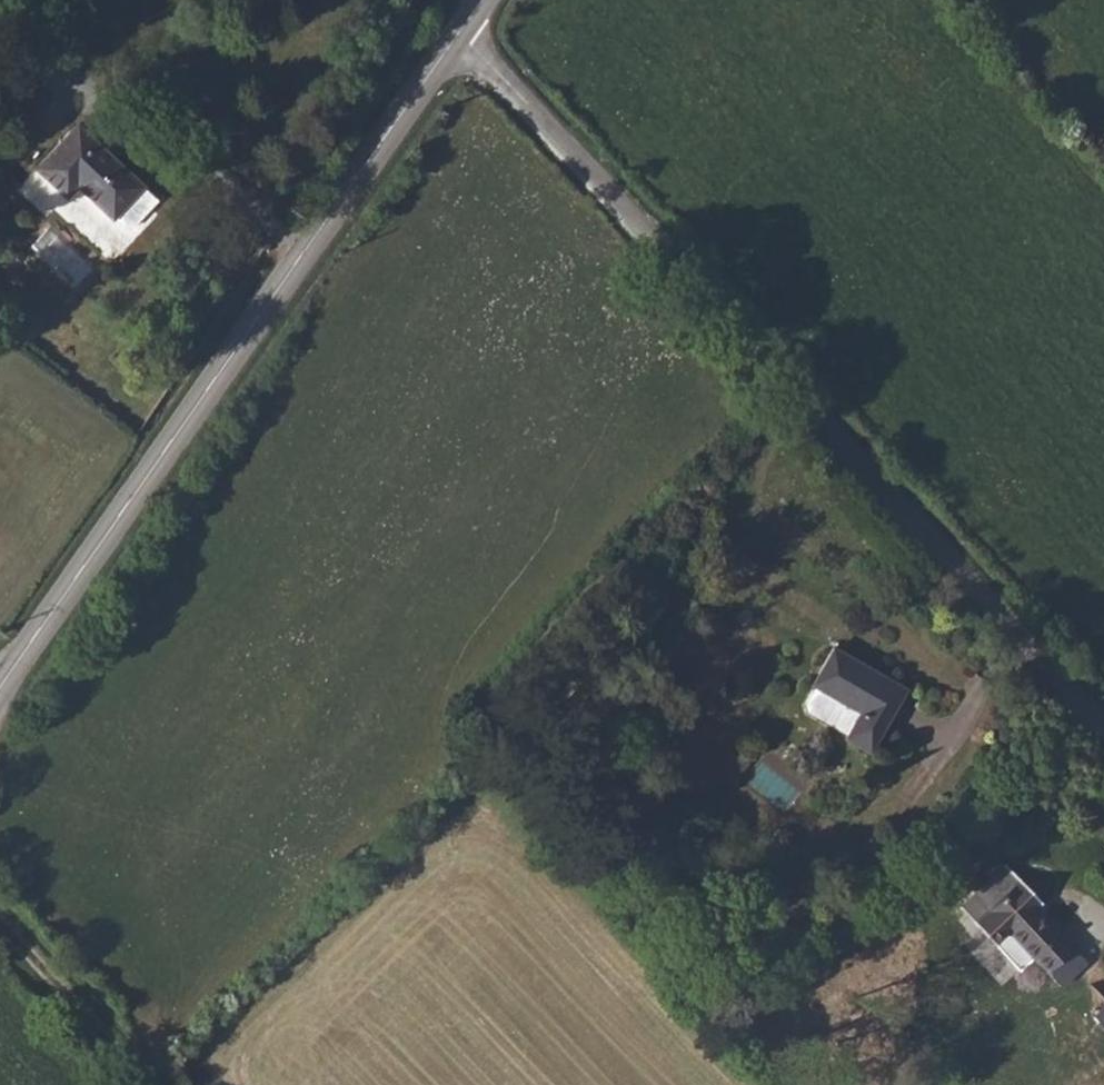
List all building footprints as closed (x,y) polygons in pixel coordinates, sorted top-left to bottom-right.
[(39,171),(67,200),(74,193),(109,226),(140,195),(79,132),(39,171)] [(813,718),(825,723),(848,735),(848,739),(872,752),(906,684),(881,670),(836,646),(815,683),(819,687),(811,706),(813,718)] [(935,889),(955,912),(969,899),(994,925),(999,922),(1010,934),(1031,916),(1019,901),(1020,896),(999,873),(1001,867),(981,846),(935,889)] [(1031,916),(1010,934),(1021,948),(1043,930),(1031,916)]
